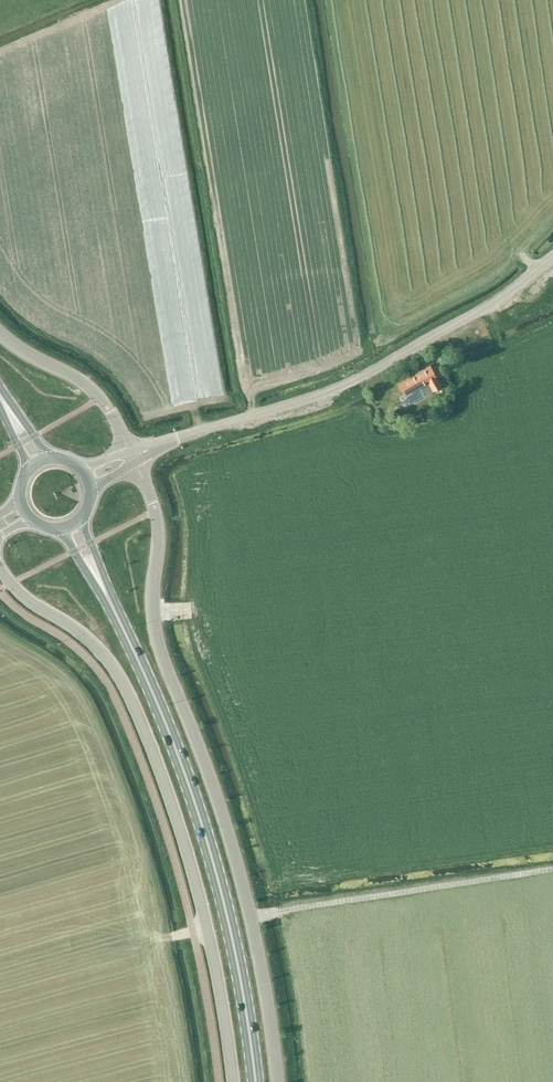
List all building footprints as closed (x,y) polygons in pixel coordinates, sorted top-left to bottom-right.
[(422,388),(435,381),(431,375),(434,374),(428,364),(418,370),(414,372),(415,373),(400,382),(406,393),(421,385),(422,388)] [(434,402),(436,412),(451,410),(448,399),(434,402)]
